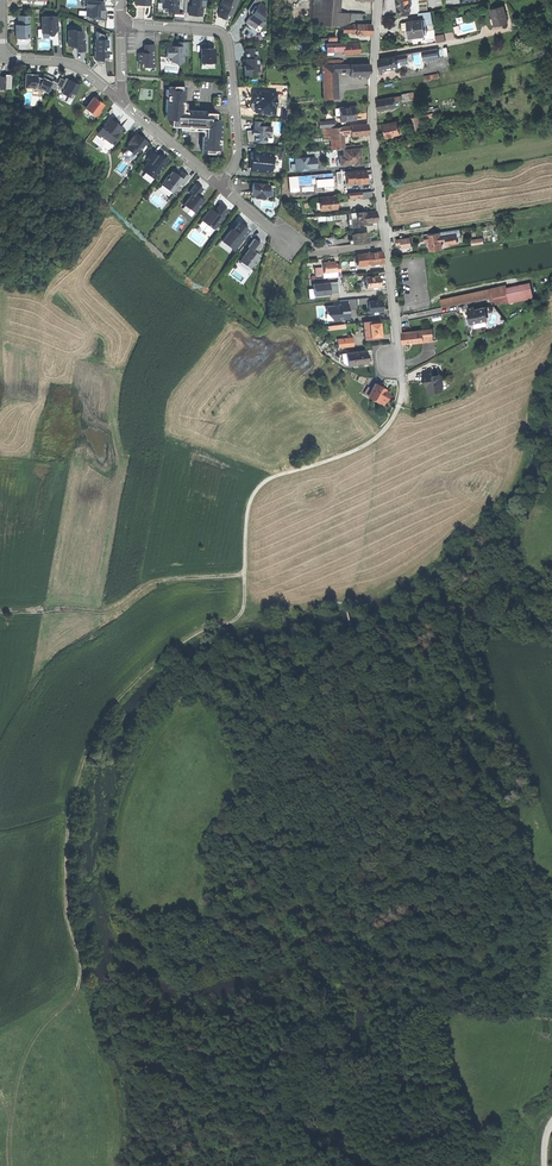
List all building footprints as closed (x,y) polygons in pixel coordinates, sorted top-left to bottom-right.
[(178,12),(178,1),(176,1),(176,0),(161,0),(160,2),(163,2),(163,8),(170,8),(169,11),(173,12),(178,12)] [(202,16),(202,7),(203,7),(203,6),(203,0),(192,0),(192,6),(189,6),(189,15),(195,15),(202,16)] [(222,7),(219,14),(218,17),(224,19),(226,13),(227,12),(232,14),(238,0),(223,0),(220,6),(222,7)] [(246,22),(256,29),(259,25),(262,27),(266,21),(262,19),(270,7),(259,0),(255,0),(248,10),(252,12),(246,22)] [(320,24),(322,0),(315,0),(313,23),(320,24)] [(336,26),(337,12),(338,0),(322,0),(320,24),(320,25),(336,26)] [(411,14),(409,4),(412,4),(412,0),(396,0),(397,6),(398,15),(411,14)] [(103,1),(83,1),(83,6),(87,7),(87,16),(91,16),(91,18),(95,18),(95,20),(106,20),(107,11),(103,11),(103,7),(103,1)] [(504,6),(491,9),(495,26),(501,24),(508,23),(504,6)] [(351,13),(337,12),(336,26),(339,26),(349,23),(349,22),(350,22),(351,13)] [(362,14),(351,13),(350,22),(362,22),(362,14)] [(58,14),(41,15),(42,28),(38,28),(38,36),(59,34),(58,14)] [(29,16),(18,16),(18,25),(15,25),(15,27),(16,27),(17,31),(15,32),(16,38),(29,38),(29,16)] [(410,36),(425,34),(424,25),(423,20),(408,22),(410,36)] [(372,30),(372,25),(356,24),(356,26),(356,31),(356,33),(356,35),(372,35),(372,30)] [(75,30),(68,30),(68,46),(77,45),(77,51),(81,51),(85,51),(85,40),(83,40),(83,31),(75,31),(75,30)] [(96,40),(95,40),(95,60),(97,62),(99,60),(101,62),(102,60),(107,60),(107,51),(102,51),(102,47),(107,47),(107,39),(103,39),(103,35),(96,32),(96,40)] [(171,42),(166,42),(166,57),(172,57),(172,61),(178,63),(184,61),(183,55),(188,55),(188,42),(178,42),(178,46),(176,46),(174,46),(171,42)] [(333,52),(344,51),(343,44),(343,43),(326,43),(327,55),(333,54),(333,52)] [(344,51),(344,54),(360,54),(360,49),(359,43),(343,44),(344,51)] [(206,49),(201,49),(201,63),(215,62),(215,48),(206,48),(206,49)] [(244,66),(245,76),(251,75),(250,72),(257,71),(256,65),(258,65),(256,48),(245,49),(246,58),(245,58),(246,62),(246,66),(244,66)] [(145,53),(138,53),(138,63),(139,63),(139,69),(144,69),(149,69),(149,70),(156,70),(155,61),(154,49),(145,49),(145,53)] [(426,52),(414,54),(415,60),(417,70),(429,68),(426,52)] [(414,54),(397,57),(398,63),(415,60),(414,54)] [(381,65),(381,71),(399,67),(398,63),(397,57),(397,56),(379,59),(381,65)] [(337,80),(336,71),(336,64),(325,65),(325,73),(325,81),(337,80)] [(350,71),(350,77),(369,76),(370,70),(370,64),(350,65),(350,71)] [(439,71),(424,76),(425,80),(441,76),(439,71)] [(36,74),(24,74),(24,88),(37,89),(37,92),(42,92),(42,91),(46,93),(50,87),(54,90),(57,84),(53,81),(54,78),(46,74),(44,78),(42,78),(42,79),(36,76),(36,74)] [(61,93),(73,99),(81,84),(62,75),(57,85),(64,88),(61,93)] [(337,98),(337,80),(325,81),(323,81),(324,99),(337,98)] [(189,130),(189,128),(189,110),(183,110),(183,102),(184,102),(185,86),(180,86),(176,86),(176,90),(166,89),(166,96),(167,96),(167,99),(166,99),(165,119),(174,119),(173,126),(177,126),(180,126),(180,129),(189,130)] [(276,93),(257,92),(256,102),(253,102),(251,104),(251,108),(252,111),(270,113),(271,104),(275,104),(276,93)] [(395,101),(394,97),(378,100),(378,105),(378,111),(396,108),(395,104),(395,101)] [(101,102),(97,99),(96,100),(95,99),(93,98),(85,109),(96,117),(101,111),(100,110),(104,105),(101,102)] [(340,121),(355,119),(355,113),(354,107),(339,108),(340,115),(340,121)] [(189,128),(197,129),(198,111),(189,110),(189,128)] [(202,152),(211,153),(211,149),(221,149),(221,143),(220,143),(220,140),(221,140),(221,120),(216,120),(213,120),(213,113),(206,113),(206,111),(198,111),(197,129),(204,129),(203,136),(202,152)] [(419,116),(412,117),(413,122),(415,130),(422,129),(420,120),(419,116)] [(398,120),(398,121),(399,125),(401,125),(413,122),(412,117),(398,120)] [(97,133),(109,141),(113,136),(115,137),(122,128),(116,123),(114,125),(114,124),(113,123),(114,122),(108,118),(103,125),(104,126),(103,128),(102,127),(97,133)] [(255,134),(254,142),(266,143),(266,137),(269,135),(271,136),(271,127),(263,126),(263,122),(255,121),(254,130),(255,130),(257,130),(257,134),(255,134)] [(387,137),(400,134),(399,125),(398,121),(384,124),(385,131),(387,137)] [(351,132),(351,135),(357,134),(357,135),(368,134),(368,128),(368,124),(350,126),(351,132)] [(343,139),(342,133),(342,127),(332,128),(333,140),(342,139),(343,139)] [(142,138),(138,135),(137,136),(135,137),(134,135),(128,143),(130,145),(136,150),(138,151),(146,141),(142,138)] [(133,154),(136,150),(130,145),(127,149),(133,154)] [(354,165),(361,164),(361,156),(360,148),(343,149),(344,155),(340,156),(340,158),(341,164),(347,164),(354,163),(354,165)] [(148,157),(146,160),(148,162),(143,169),(150,174),(151,173),(155,176),(167,161),(162,157),(157,154),(152,151),(148,157)] [(272,154),(251,152),(251,158),(252,158),(251,170),(271,172),(271,170),(272,170),(274,169),(274,165),(273,164),(272,163),(272,154)] [(318,168),(317,156),(295,157),(295,170),(318,168)] [(347,166),(347,164),(341,164),(340,158),(338,158),(338,166),(347,166)] [(354,183),(354,184),(367,183),(366,176),(366,170),(353,171),(354,183)] [(161,185),(171,192),(179,183),(182,186),(189,177),(182,171),(179,176),(178,177),(175,175),(175,173),(172,171),(170,175),(169,174),(161,185)] [(347,184),(354,183),(353,171),(346,172),(347,180),(347,184)] [(269,184),(252,183),(252,192),(253,192),(253,195),(255,195),(255,198),(261,198),(265,199),(265,196),(266,193),(268,193),(268,187),(269,184)] [(184,205),(195,212),(204,200),(198,196),(203,189),(199,187),(196,184),(189,192),(192,195),(184,205)] [(167,198),(171,192),(161,185),(157,191),(167,198)] [(321,209),(336,208),(335,203),(334,196),(319,198),(321,209)] [(202,220),(213,228),(219,220),(221,222),(223,218),(222,217),(228,210),(220,204),(214,211),(213,213),(209,210),(202,220)] [(192,217),(195,212),(184,205),(181,209),(192,217)] [(376,211),(364,212),(365,223),(377,222),(376,217),(376,211)] [(349,226),(351,226),(350,219),(357,218),(357,225),(358,225),(365,224),(365,223),(364,212),(348,214),(349,226)] [(222,241),(234,250),(248,230),(244,226),(239,222),(233,231),(230,231),(229,231),(222,241)] [(440,232),(440,233),(440,237),(446,236),(447,240),(447,242),(448,242),(450,241),(450,243),(450,244),(458,243),(457,237),(457,235),(455,235),(455,230),(440,232)] [(359,233),(360,243),(364,243),(368,242),(367,232),(359,233)] [(352,244),(360,243),(359,233),(351,234),(352,239),(352,244)] [(431,250),(442,249),(441,241),(440,237),(440,233),(431,234),(429,235),(430,241),(431,250)] [(401,245),(401,248),(412,246),(411,238),(396,240),(397,244),(400,243),(401,245)] [(254,239),(248,247),(250,248),(240,261),(250,269),(252,265),(255,265),(259,259),(258,258),(260,255),(255,252),(261,244),(257,241),(254,239)] [(230,254),(234,250),(222,241),(219,245),(230,254)] [(368,264),(383,263),(382,258),(382,252),(367,253),(367,254),(368,264)] [(358,265),(368,264),(367,254),(357,255),(358,265)] [(323,263),(324,273),(340,272),(339,264),(335,264),(335,261),(329,262),(323,263)] [(365,277),(366,288),(380,286),(379,281),(379,276),(365,277)] [(314,288),(309,288),(310,296),(340,293),(339,281),(313,283),(314,288)] [(526,284),(507,288),(508,293),(508,295),(509,297),(527,293),(526,284)] [(441,299),(443,307),(489,297),(494,296),(508,293),(507,288),(506,285),(441,299)] [(357,304),(368,302),(367,301),(367,297),(358,298),(346,300),(346,306),(350,305),(350,306),(357,305),(357,304)] [(381,300),(367,301),(368,302),(369,312),(373,311),(377,311),(382,310),(382,305),(381,300)] [(470,316),(471,322),(487,319),(486,314),(487,313),(486,307),(475,309),(475,307),(469,308),(469,312),(472,313),(472,316),(470,316)] [(372,324),(370,324),(371,336),(375,336),(380,335),(380,330),(379,323),(374,324),(372,324)] [(433,329),(418,330),(419,341),(422,341),(422,336),(433,335),(433,329)] [(403,338),(403,343),(414,342),(413,331),(402,331),(403,338)] [(337,339),(338,348),(353,346),(352,338),(337,339)] [(366,351),(347,353),(348,365),(357,364),(362,363),(367,363),(366,357),(366,351)] [(343,364),(348,365),(347,353),(340,354),(339,357),(340,357),(341,361),(343,364)] [(423,371),(423,380),(428,379),(428,385),(429,391),(443,390),(443,388),(442,381),(443,381),(443,377),(443,376),(439,373),(439,369),(433,369),(430,368),(428,370),(423,371)] [(375,384),(369,394),(374,397),(372,399),(378,402),(379,400),(384,402),(386,398),(389,393),(384,391),(379,388),(380,387),(375,384)]
